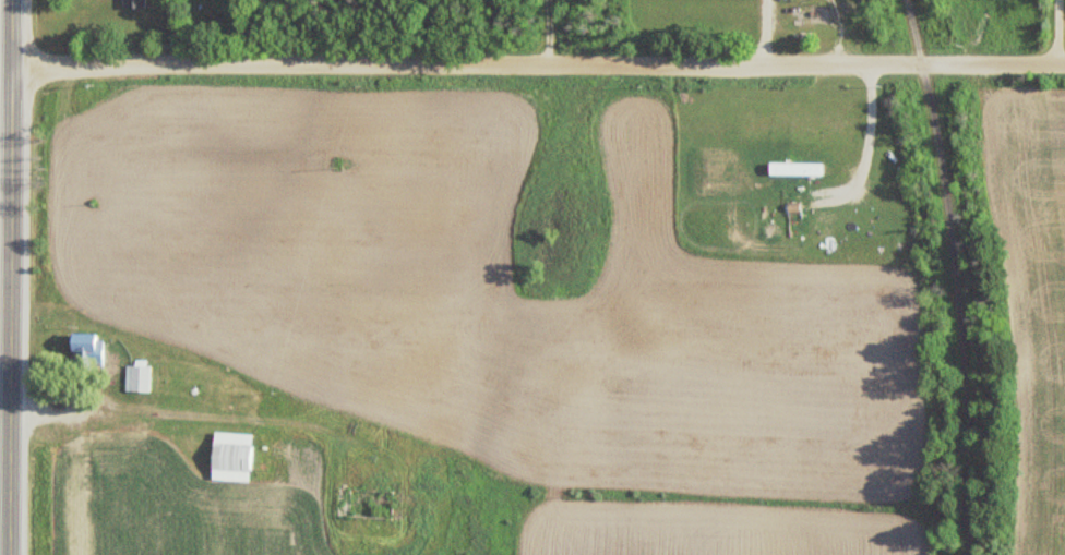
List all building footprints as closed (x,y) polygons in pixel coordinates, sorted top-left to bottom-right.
[(820,175),(820,163),(766,163),(766,175),(820,175)] [(100,366),(100,334),(67,334),(67,366),(100,366)] [(123,392),(147,392),(147,365),(123,365),(123,392)] [(207,481),(246,482),(248,427),(209,426),(207,481)]
